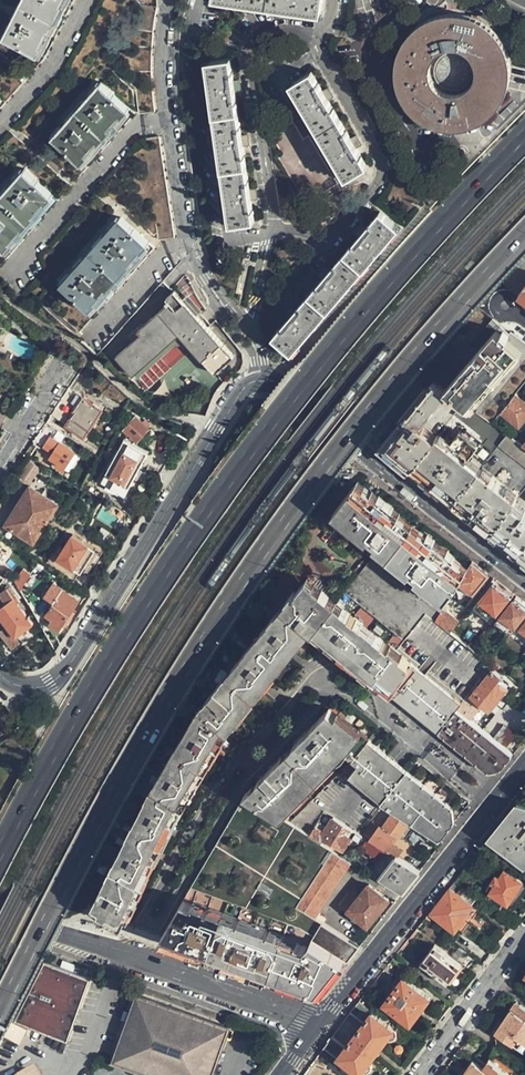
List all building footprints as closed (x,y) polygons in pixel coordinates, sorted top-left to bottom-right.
[(62,0),(20,0),(4,34),(40,51),(62,0)] [(323,0),(213,0),(213,1),(322,15),(323,0)] [(140,114),(155,112),(149,71),(149,67),(149,60),(149,54),(150,46),(151,37),(157,7),(142,4),(141,4),(135,36),(133,53),(133,66),(134,80),(136,95),(140,114)] [(467,17),(462,16),(455,15),(448,15),(441,16),(434,18),(427,21),(422,25),(416,28),(412,33),(407,38),(404,44),(401,50),(399,55),(398,60),(396,65),(397,71),(397,76),(397,83),(399,88),(401,94),(404,99),(407,105),(411,110),(416,114),(420,118),(424,119),(430,123),(435,125),(439,126),(445,127),(449,128),(456,127),(462,127),(470,125),(477,122),(483,118),(489,114),(494,109),(498,104),(501,100),(504,95),(506,89),(507,84),(508,81),(509,75),(509,70),(509,66),(508,60),(506,54),(504,49),(501,43),(498,38),(494,33),(490,29),(486,26),(482,23),(477,20),(471,19),(467,17)] [(255,222),(231,59),(206,63),(230,225),(255,222)] [(367,165),(312,72),(290,85),(345,178),(367,165)] [(78,177),(138,112),(104,80),(56,132),(78,153),(67,166),(78,177)] [(176,235),(162,151),(147,154),(161,238),(176,235)] [(73,182),(61,171),(49,185),(26,165),(0,193),(0,237),(1,237),(0,238),(0,261),(73,182)] [(83,325),(158,240),(150,233),(124,210),(65,274),(87,294),(70,313),(83,325)] [(292,352),(399,228),(380,212),(273,336),(292,352)] [(197,318),(206,310),(191,292),(182,301),(175,293),(168,299),(171,303),(139,332),(142,336),(118,359),(133,376),(180,333),(186,340),(216,373),(233,357),(197,318)] [(507,339),(512,332),(503,326),(493,319),(487,325),(507,339)] [(463,401),(493,423),(501,413),(515,396),(524,384),(524,342),(512,332),(507,339),(487,325),(469,346),(465,343),(433,380),(447,390),(463,401)] [(180,333),(133,376),(139,382),(186,340),(180,333)] [(391,455),(411,471),(433,441),(423,433),(426,428),(421,424),(447,390),(433,380),(381,448),(391,455)] [(69,387),(51,415),(84,436),(102,408),(69,387)] [(501,413),(519,426),(524,419),(524,403),(515,396),(501,413)] [(107,484),(126,495),(151,450),(139,443),(151,426),(145,423),(139,420),(130,415),(128,419),(125,417),(122,422),(126,423),(121,433),(126,435),(101,481),(107,484)] [(61,431),(52,426),(37,448),(50,456),(61,440),(56,438),(61,431)] [(432,488),(453,504),(480,469),(468,460),(483,441),(465,427),(460,434),(457,432),(448,444),(437,435),(433,441),(411,471),(432,488)] [(508,433),(499,444),(524,465),(524,445),(508,433)] [(75,450),(79,443),(67,436),(63,442),(75,450)] [(63,468),(75,450),(63,442),(61,440),(50,456),(59,461),(57,464),(63,468)] [(472,518),(491,534),(514,505),(519,499),(480,469),(453,504),(472,518)] [(460,583),(467,573),(453,561),(454,559),(423,534),(376,497),(357,483),(344,500),(335,511),(449,601),(460,583)] [(126,495),(107,484),(105,488),(124,499),(126,495)] [(26,491),(54,509),(58,504),(30,485),(26,491)] [(33,542),(54,509),(26,491),(5,524),(33,542)] [(518,555),(524,547),(524,512),(524,513),(514,505),(491,534),(505,545),(518,555)] [(57,558),(88,575),(103,549),(72,532),(57,558)] [(482,568),(473,562),(467,573),(460,583),(474,593),(489,574),(482,568)] [(16,582),(21,590),(25,583),(21,579),(16,582)] [(438,731),(455,710),(462,701),(309,580),(295,597),(291,594),(201,711),(228,732),(308,629),(313,633),(316,631),(369,673),(368,676),(438,731)] [(480,602),(498,616),(512,598),(504,592),(494,584),(480,602)] [(9,589),(0,595),(0,615),(16,637),(34,624),(9,589)] [(79,599),(69,593),(63,589),(47,616),(53,620),(50,625),(59,630),(79,599)] [(516,629),(524,617),(524,609),(521,606),(514,600),(501,616),(516,629)] [(437,621),(451,633),(462,620),(445,608),(437,621)] [(53,620),(47,616),(44,621),(50,625),(53,620)] [(490,710),(509,687),(499,679),(502,677),(493,670),(472,697),(490,710)] [(513,755),(455,710),(438,731),(441,734),(450,741),(489,772),(502,769),(513,755)] [(182,808),(226,733),(198,715),(153,790),(182,808)] [(357,784),(381,804),(382,804),(409,772),(366,738),(363,742),(346,723),(344,725),(334,715),(246,796),(285,820),(347,762),(364,775),(357,784)] [(507,747),(516,736),(504,726),(495,737),(507,747)] [(409,772),(382,804),(392,811),(408,820),(441,841),(456,822),(456,818),(454,811),(453,807),(410,772),(409,772)] [(129,906),(182,808),(152,792),(90,908),(89,910),(105,919),(107,916),(123,923),(124,920),(131,907),(129,906)] [(491,837),(524,862),(524,805),(519,803),(491,837)] [(392,811),(383,826),(395,834),(398,836),(408,820),(392,811)] [(364,836),(362,835),(334,818),(331,824),(323,838),(344,850),(350,840),(355,843),(360,842),(364,836)] [(372,819),(362,835),(364,836),(370,840),(380,824),(372,819)] [(319,821),(311,836),(321,843),(323,838),(331,824),(328,823),(327,826),(319,821)] [(380,824),(370,840),(386,849),(395,834),(383,826),(380,824)] [(386,849),(370,840),(364,850),(381,861),(388,850),(386,849)] [(316,917),(353,861),(334,849),(297,905),(316,917)] [(411,882),(420,871),(396,856),(378,879),(402,893),(411,882)] [(343,935),(299,906),(288,923),(203,869),(165,933),(163,937),(190,947),(216,956),(254,969),(272,976),(274,969),(303,979),(322,986),(330,984),(351,958),(360,947),(343,935)] [(510,905),(524,882),(515,876),(506,870),(501,878),(498,876),(493,884),(497,886),(492,893),(510,905)] [(478,899),(457,884),(452,890),(473,906),(478,899)] [(370,886),(357,902),(349,911),(368,926),(378,914),(389,902),(370,886)] [(473,906),(452,890),(434,914),(457,931),(472,911),(471,909),(473,906)] [(349,911),(357,902),(352,897),(344,907),(349,911)] [(349,928),(343,935),(360,947),(361,947),(367,940),(349,928)] [(465,965),(436,943),(421,964),(450,985),(465,965)] [(43,962),(14,1019),(67,1039),(89,978),(43,962)] [(432,998),(405,978),(387,1003),(414,1023),(432,998)] [(229,1027),(135,994),(111,1062),(149,1074),(212,1074),(229,1027)] [(325,1049),(340,1059),(341,1057),(361,1072),(363,1073),(364,1074),(365,1074),(366,1074),(369,1074),(370,1074),(372,1074),(373,1073),(374,1071),(374,1070),(375,1068),(374,1067),(374,1066),(373,1064),(387,1039),(389,1041),(391,1042),(393,1042),(395,1042),(396,1041),(398,1040),(399,1038),(400,1037),(401,1035),(401,1034),(400,1032),(400,1031),(399,1030),(398,1028),(375,1012),(375,1011),(361,1000),(351,1013),(366,1023),(361,1030),(360,1029),(356,1034),(352,1039),(354,1040),(348,1047),(334,1037),(325,1049)] [(521,1004),(516,1011),(513,1010),(497,1034),(524,1053),(524,1007),(521,1004)] [(490,1060),(484,1068),(473,1060),(463,1074),(511,1074),(490,1060)]
